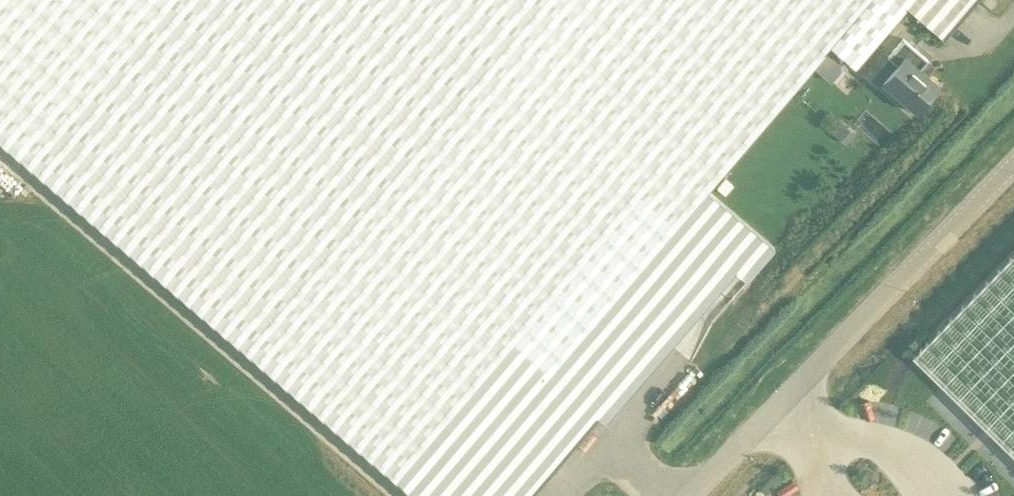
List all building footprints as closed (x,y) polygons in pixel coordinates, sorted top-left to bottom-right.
[(829,44),(854,65),(906,5),(943,36),(974,0),(866,0),(829,44)] [(927,59),(903,38),(887,57),(896,64),(883,81),(901,96),(897,101),(908,110),(912,106),(916,109),(937,85),(919,69),(927,59)] [(917,354),(1013,449),(1013,255),(917,354)]
